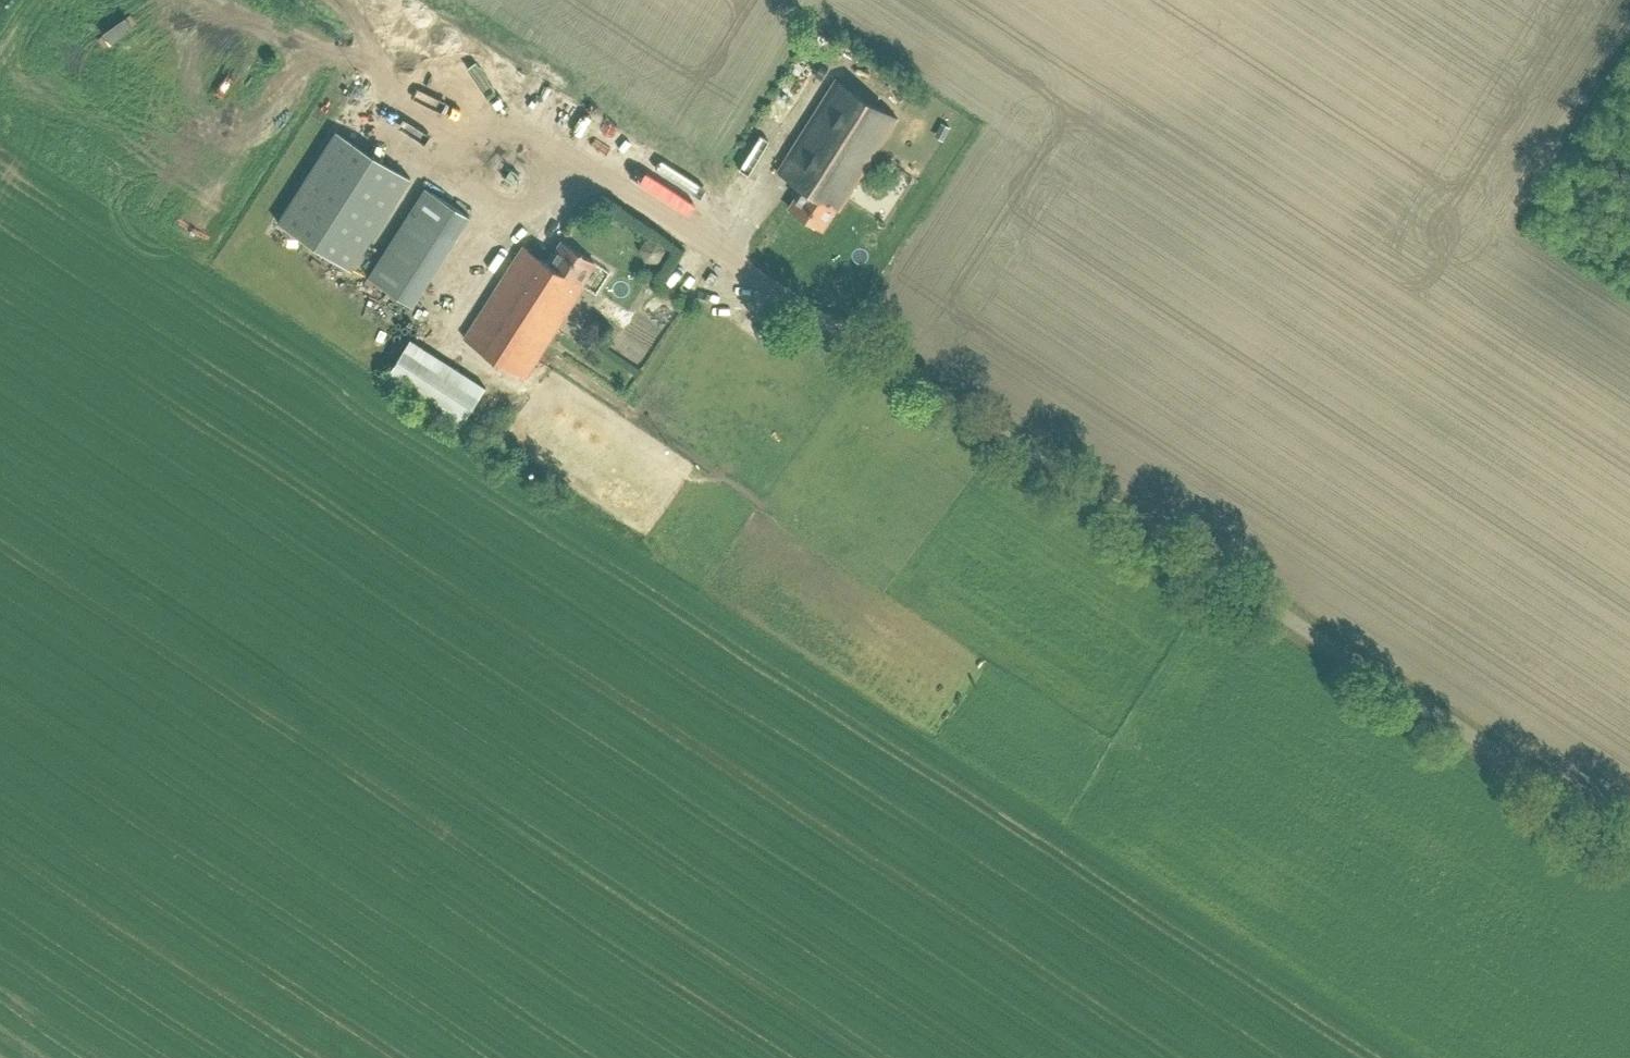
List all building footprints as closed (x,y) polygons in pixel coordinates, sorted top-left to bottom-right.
[(841,211),(899,119),(838,79),(779,171),(801,186),(799,190),(804,193),(793,210),(823,229),(836,208),(841,211)] [(279,223),(353,271),(412,179),(338,132),(279,223)] [(473,215),(427,186),(369,278),(415,307),(473,215)] [(596,262),(566,242),(555,259),(550,256),(547,260),(525,246),(466,338),(528,378),(587,286),(583,283),(596,262)] [(411,337),(386,377),(461,425),(487,385),(411,337)]
